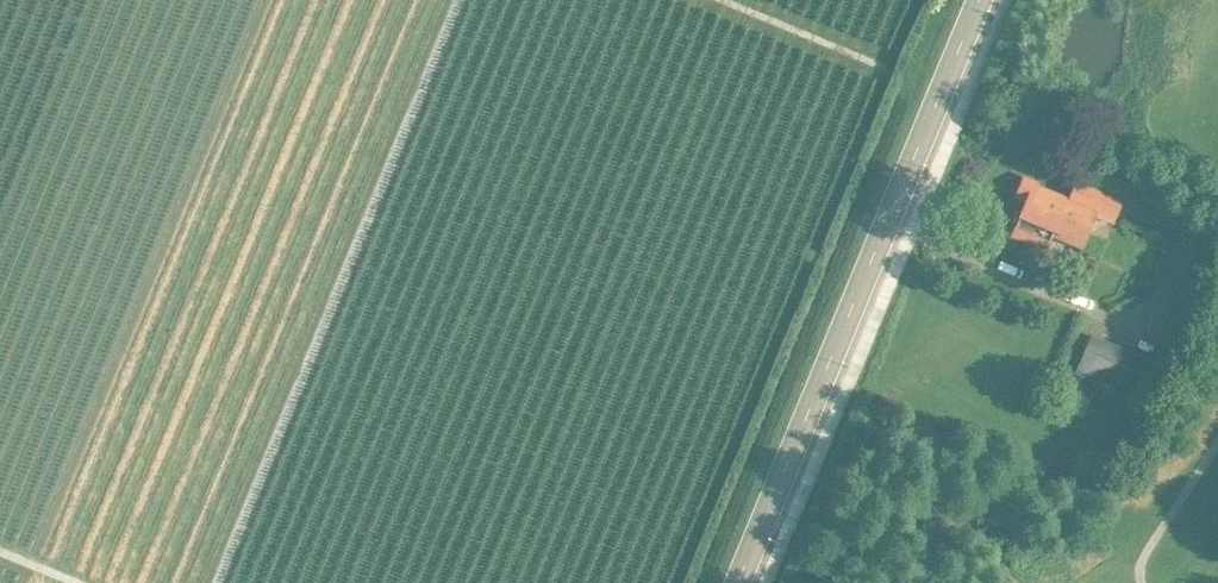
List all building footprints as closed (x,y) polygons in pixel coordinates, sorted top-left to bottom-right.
[(1067,199),(1033,184),(1034,182),(1022,177),(1014,195),(1025,200),(1010,235),(1035,245),(1038,238),(1047,242),(1051,234),(1080,247),(1094,214),(1111,222),(1122,195),(1076,176),(1067,199)] [(1128,394),(1143,358),(1089,334),(1074,371),(1128,394)]
